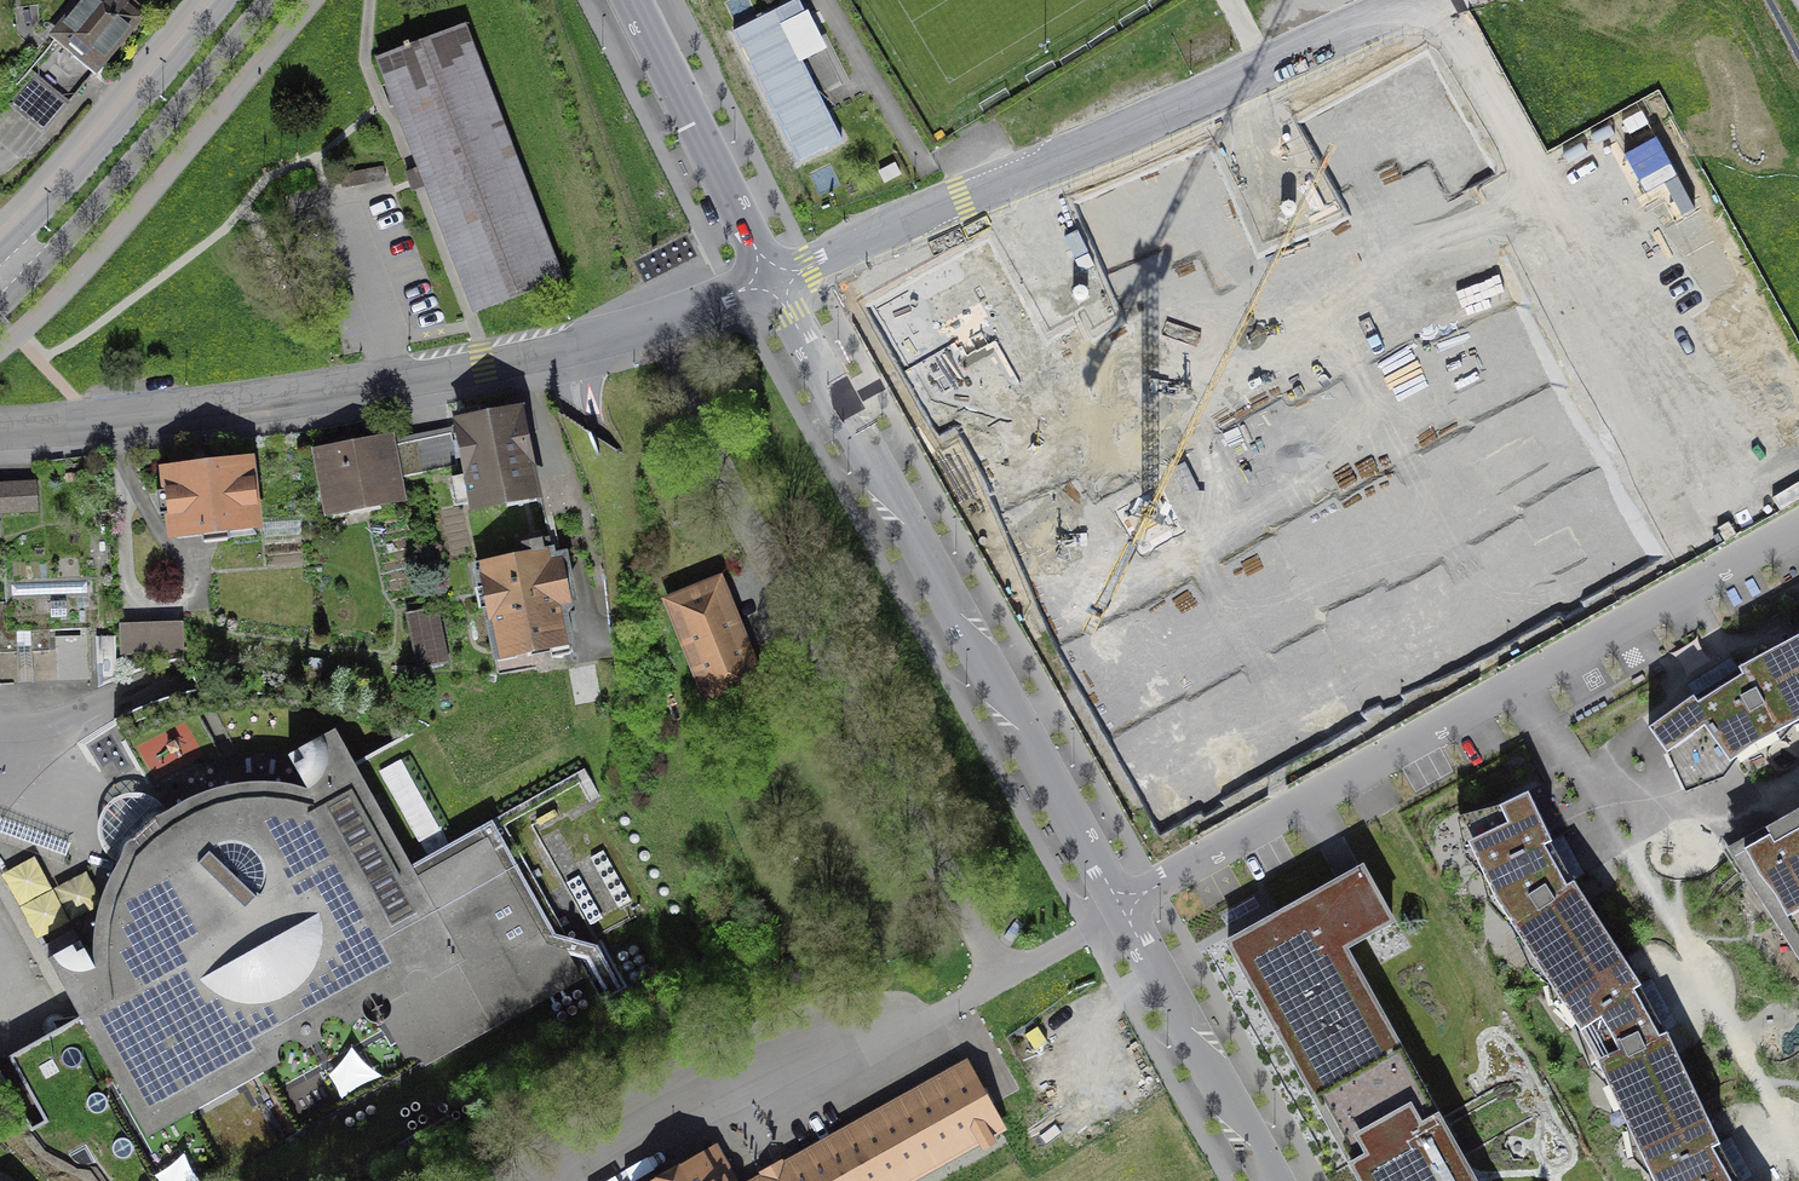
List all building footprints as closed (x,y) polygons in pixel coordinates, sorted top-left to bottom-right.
[(127,0),(84,0),(57,32),(97,66),(137,18),(123,7),(128,1),(127,0)] [(733,29),(799,159),(843,138),(787,27),(810,16),(802,0),(792,0),(733,29)] [(464,32),(378,64),(420,177),(476,324),(562,292),(464,32)] [(60,46),(12,103),(44,130),(92,73),(60,46)] [(1424,60),(1307,125),(1369,236),(1486,171),(1424,60)] [(1206,153),(1083,205),(1133,322),(1256,270),(1206,153)] [(986,247),(874,309),(940,426),(1051,364),(986,247)] [(1411,313),(1455,417),(1542,381),(1498,276),(1411,313)] [(1455,417),(1506,510),(1589,464),(1542,381),(1455,417)] [(522,412),(457,425),(473,505),(537,492),(522,412)] [(451,434),(415,441),(422,474),(457,467),(451,434)] [(387,440),(320,453),(331,510),(398,497),(387,440)] [(415,441),(396,445),(403,478),(422,474),(415,441)] [(248,462),(166,472),(173,531),(201,528),(203,542),(230,539),(228,525),(256,522),(248,462)] [(1506,510),(1560,605),(1642,559),(1589,464),(1506,510)] [(0,485),(0,512),(36,510),(35,483),(0,485)] [(19,652),(19,646),(30,646),(30,652),(50,651),(49,630),(90,629),(87,552),(4,555),(5,581),(5,599),(6,599),(6,602),(0,602),(0,653),(19,652)] [(524,558),(479,567),(494,640),(498,639),(515,651),(569,640),(564,613),(573,600),(564,558),(548,561),(548,560),(547,558),(546,557),(545,556),(544,555),(543,554),(541,554),(539,553),(537,553),(523,556),(524,558)] [(1054,630),(1104,720),(1186,674),(1142,595),(1132,573),(1046,609),(1054,630)] [(718,584),(672,602),(694,658),(680,664),(689,686),(704,680),(714,705),(759,687),(738,635),(718,584)] [(180,612),(118,615),(119,645),(182,643),(180,612)] [(424,617),(411,619),(421,667),(448,662),(438,614),(424,617)] [(1738,663),(1741,668),(1735,672),(1698,698),(1693,692),(1647,725),(1667,754),(1670,752),(1693,784),(1753,741),(1798,717),(1798,631),(1738,663)] [(1104,720),(1163,826),(1245,780),(1186,674),(1104,720)] [(315,802),(314,803),(289,797),(263,794),(238,796),(215,802),(192,811),(176,821),(171,823),(170,821),(169,820),(167,819),(165,818),(163,817),(161,817),(158,817),(156,817),(154,817),(151,819),(149,820),(147,822),(146,824),(144,826),(144,827),(143,829),(142,830),(141,831),(140,831),(139,831),(138,832),(137,833),(137,834),(136,835),(136,836),(135,837),(135,838),(134,839),(133,839),(132,840),(129,841),(127,842),(126,845),(124,847),(123,849),(123,852),(123,854),(123,856),(123,858),(124,860),(125,863),(126,864),(128,865),(130,867),(128,870),(125,875),(115,896),(109,917),(105,941),(106,965),(110,989),(108,990),(80,941),(48,959),(67,992),(84,1023),(147,1137),(280,1063),(279,1061),(279,1059),(278,1056),(279,1054),(279,1052),(280,1050),(281,1048),(282,1046),(284,1045),(286,1043),(288,1042),(290,1042),(292,1041),(294,1041),(297,1042),(299,1043),(301,1044),(303,1045),(304,1047),(305,1049),(323,1039),(322,1037),(321,1034),(321,1032),(321,1030),(322,1027),(323,1025),(324,1023),(326,1021),(328,1020),(330,1019),(332,1018),(335,1018),(337,1018),(339,1018),(341,1019),(343,1020),(345,1022),(346,1023),(348,1025),(365,1016),(364,1014),(363,1011),(363,1009),(363,1007),(364,1005),(364,1003),(366,1001),(367,999),(369,998),(371,996),(373,995),(375,995),(377,994),(379,995),(381,995),(384,996),(385,997),(387,998),(389,1000),(390,1002),(391,1004),(391,1006),(392,1008),(392,1010),(391,1013),(390,1014),(389,1016),(388,1018),(386,1019),(384,1021),(405,1059),(407,1057),(409,1057),(412,1057),(414,1057),(416,1057),(418,1058),(420,1059),(422,1061),(423,1062),(425,1064),(581,977),(567,952),(588,958),(609,995),(620,988),(596,947),(554,935),(491,822),(412,867),(335,729),(289,756),(315,802)] [(1553,982),(1613,943),(1574,881),(1572,882),(1561,862),(1550,842),(1552,842),(1528,792),(1500,806),(1501,809),(1465,826),(1499,897),(1553,982)] [(1774,842),(1770,835),(1744,849),(1758,874),(1775,896),(1796,933),(1798,937),(1798,829),(1774,842)] [(36,854),(6,870),(23,902),(53,886),(36,854)] [(1362,867),(1349,874),(1228,942),(1361,1180),(1468,1180),(1463,1173),(1469,1170),(1345,947),(1392,921),(1362,867)] [(1641,986),(1613,943),(1553,982),(1593,1042),(1634,1129),(1698,1098),(1667,1032),(1665,1033),(1652,1010),(1640,986),(1641,986)] [(327,1073),(346,1094),(374,1069),(356,1048),(327,1073)] [(999,1128),(964,1066),(784,1166),(781,1161),(761,1173),(764,1178),(758,1180),(904,1180),(999,1128)] [(1698,1098),(1634,1129),(1659,1180),(1740,1180),(1730,1163),(1719,1144),(1720,1143),(1698,1098)] [(719,1153),(669,1180),(734,1180),(719,1153)]
